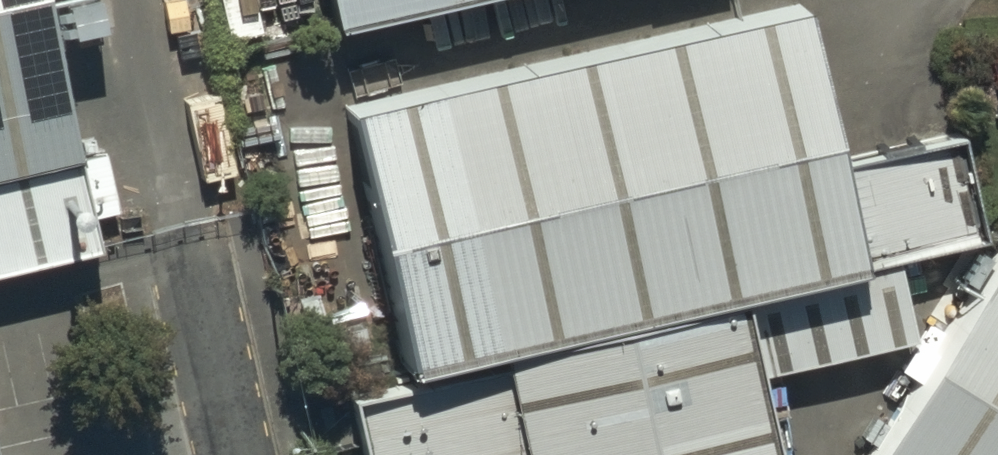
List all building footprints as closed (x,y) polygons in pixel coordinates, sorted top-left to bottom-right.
[(74,99),(52,0),(0,0),(0,115),(74,99)] [(229,9),(268,0),(227,0),(229,9)] [(334,31),(466,0),(327,0),(334,31)] [(830,171),(793,16),(348,121),(409,380),(855,276),(830,171)] [(74,99),(0,115),(0,280),(109,256),(74,99)] [(975,248),(951,144),(830,171),(855,276),(975,248)] [(877,454),(997,454),(997,261),(877,454)] [(732,315),(495,366),(498,377),(514,454),(762,454),(732,315)] [(354,407),(365,454),(514,454),(498,377),(354,407)]
